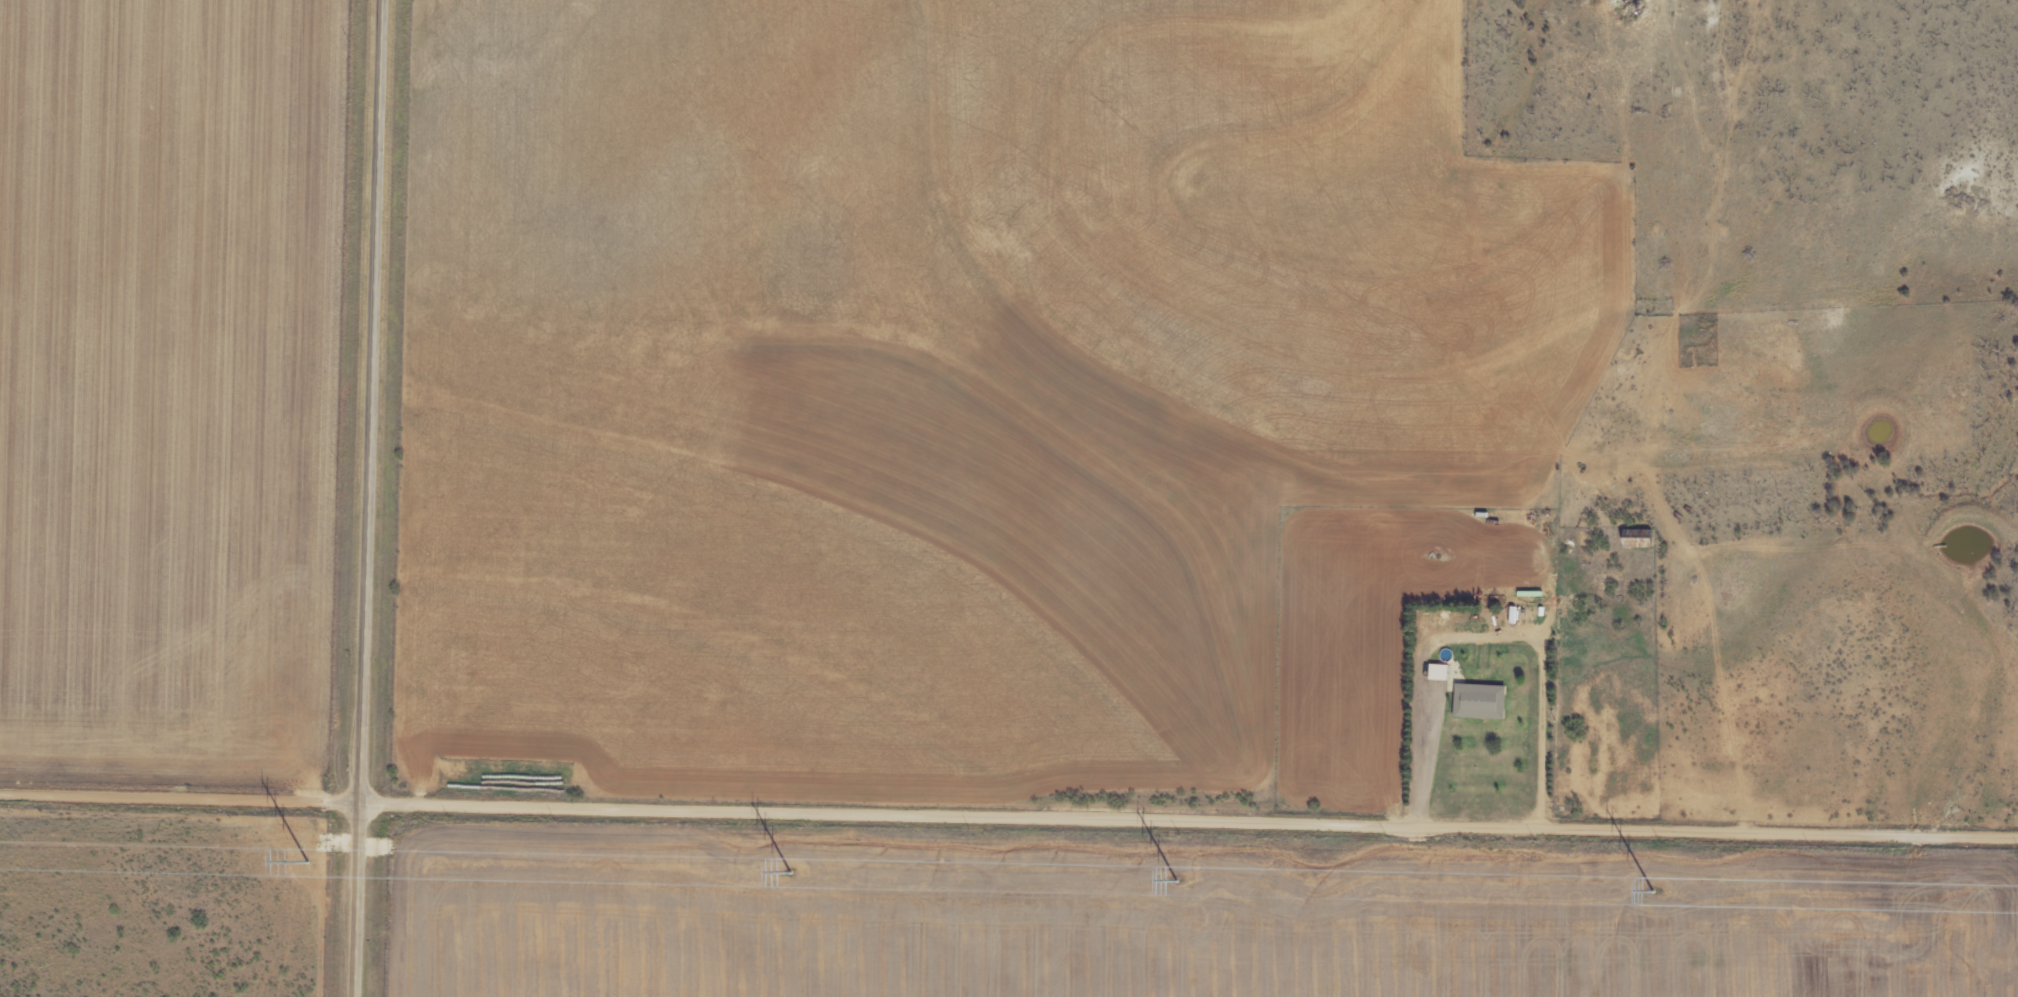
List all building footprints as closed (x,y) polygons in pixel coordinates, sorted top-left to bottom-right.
[(1647,532),(1624,532),(1624,548),(1647,548),(1647,532)] [(1427,682),(1444,682),(1444,667),(1427,667),(1427,682)] [(1457,712),(1493,712),(1493,694),(1457,694),(1457,712)]
